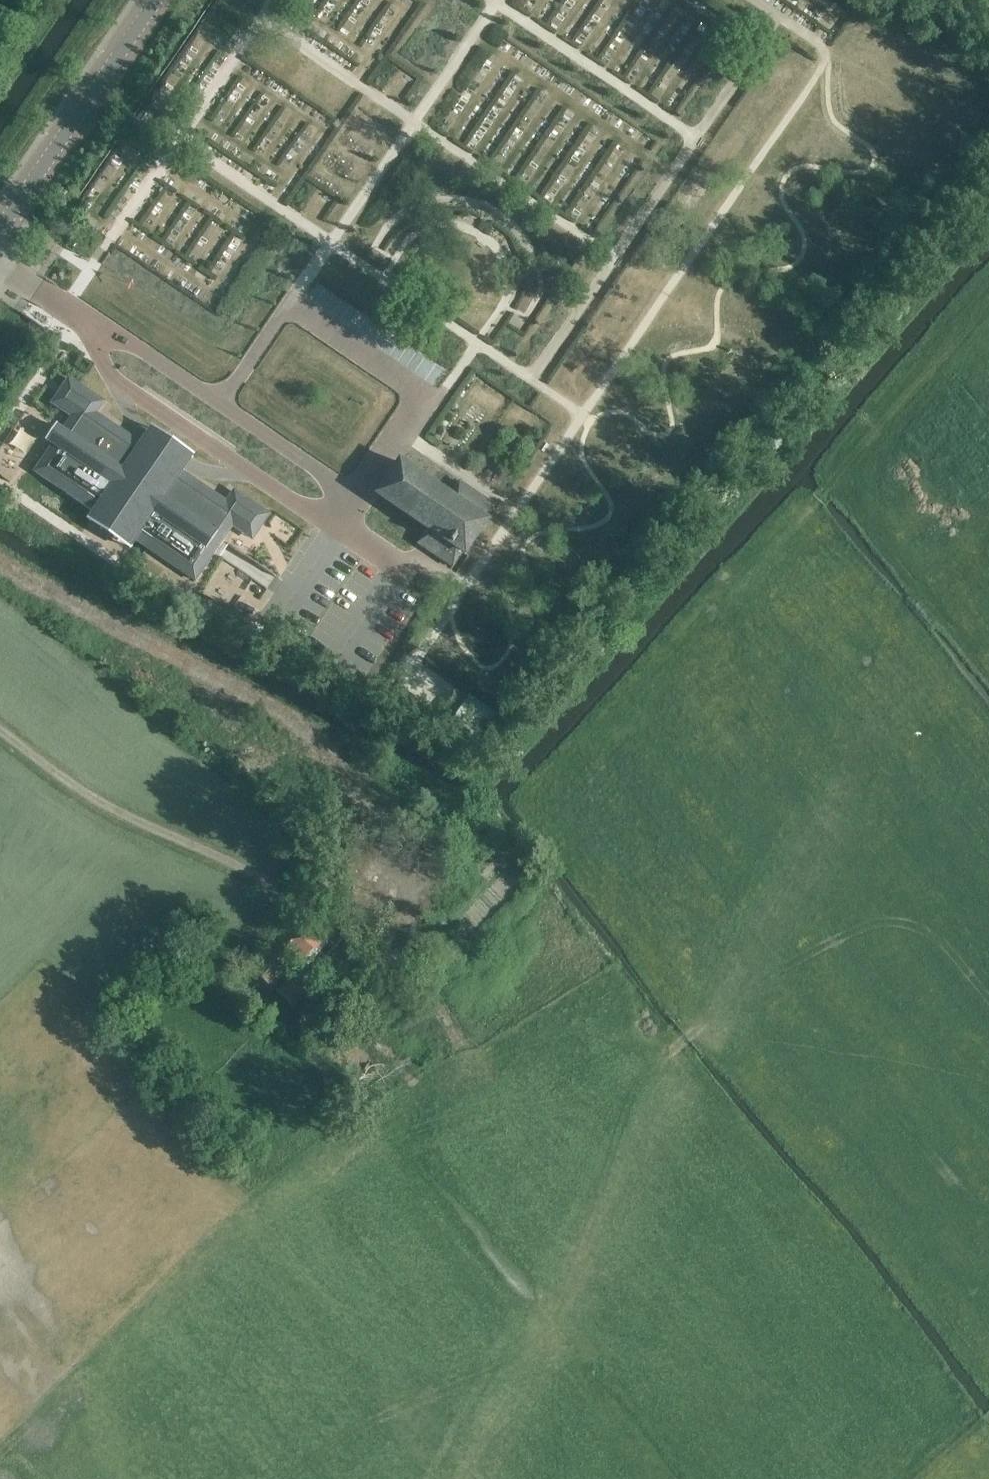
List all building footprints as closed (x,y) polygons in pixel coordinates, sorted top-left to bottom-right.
[(58,438),(35,471),(71,496),(94,512),(93,514),(92,515),(113,529),(133,543),(134,542),(135,540),(163,559),(195,581),(216,550),(235,521),(242,526),(249,530),(254,523),(259,515),(245,506),(231,496),(228,499),(226,503),(204,487),(181,472),(183,470),(183,469),(163,455),(143,441),(141,443),(140,444),(112,425),(96,414),(98,411),(100,407),(84,396),(72,388),(67,396),(62,403),(68,408),(75,412),(58,438)] [(401,463),(379,496),(428,529),(419,544),(453,568),(463,553),(465,555),(488,522),(485,521),(495,506),(462,482),(452,498),(401,463)] [(422,712),(426,706),(400,688),(396,694),(387,708),(413,726),(422,712)] [(469,696),(444,732),(471,750),(496,714),(469,696)] [(414,858),(381,892),(394,905),(426,871),(414,858)] [(327,875),(313,895),(341,914),(355,894),(327,875)] [(297,973),(306,980),(335,946),(299,916),(284,934),(282,933),(251,970),(271,988),(293,962),(301,969),(297,973)] [(276,990),(293,1007),(308,993),(291,976),(276,990)]
